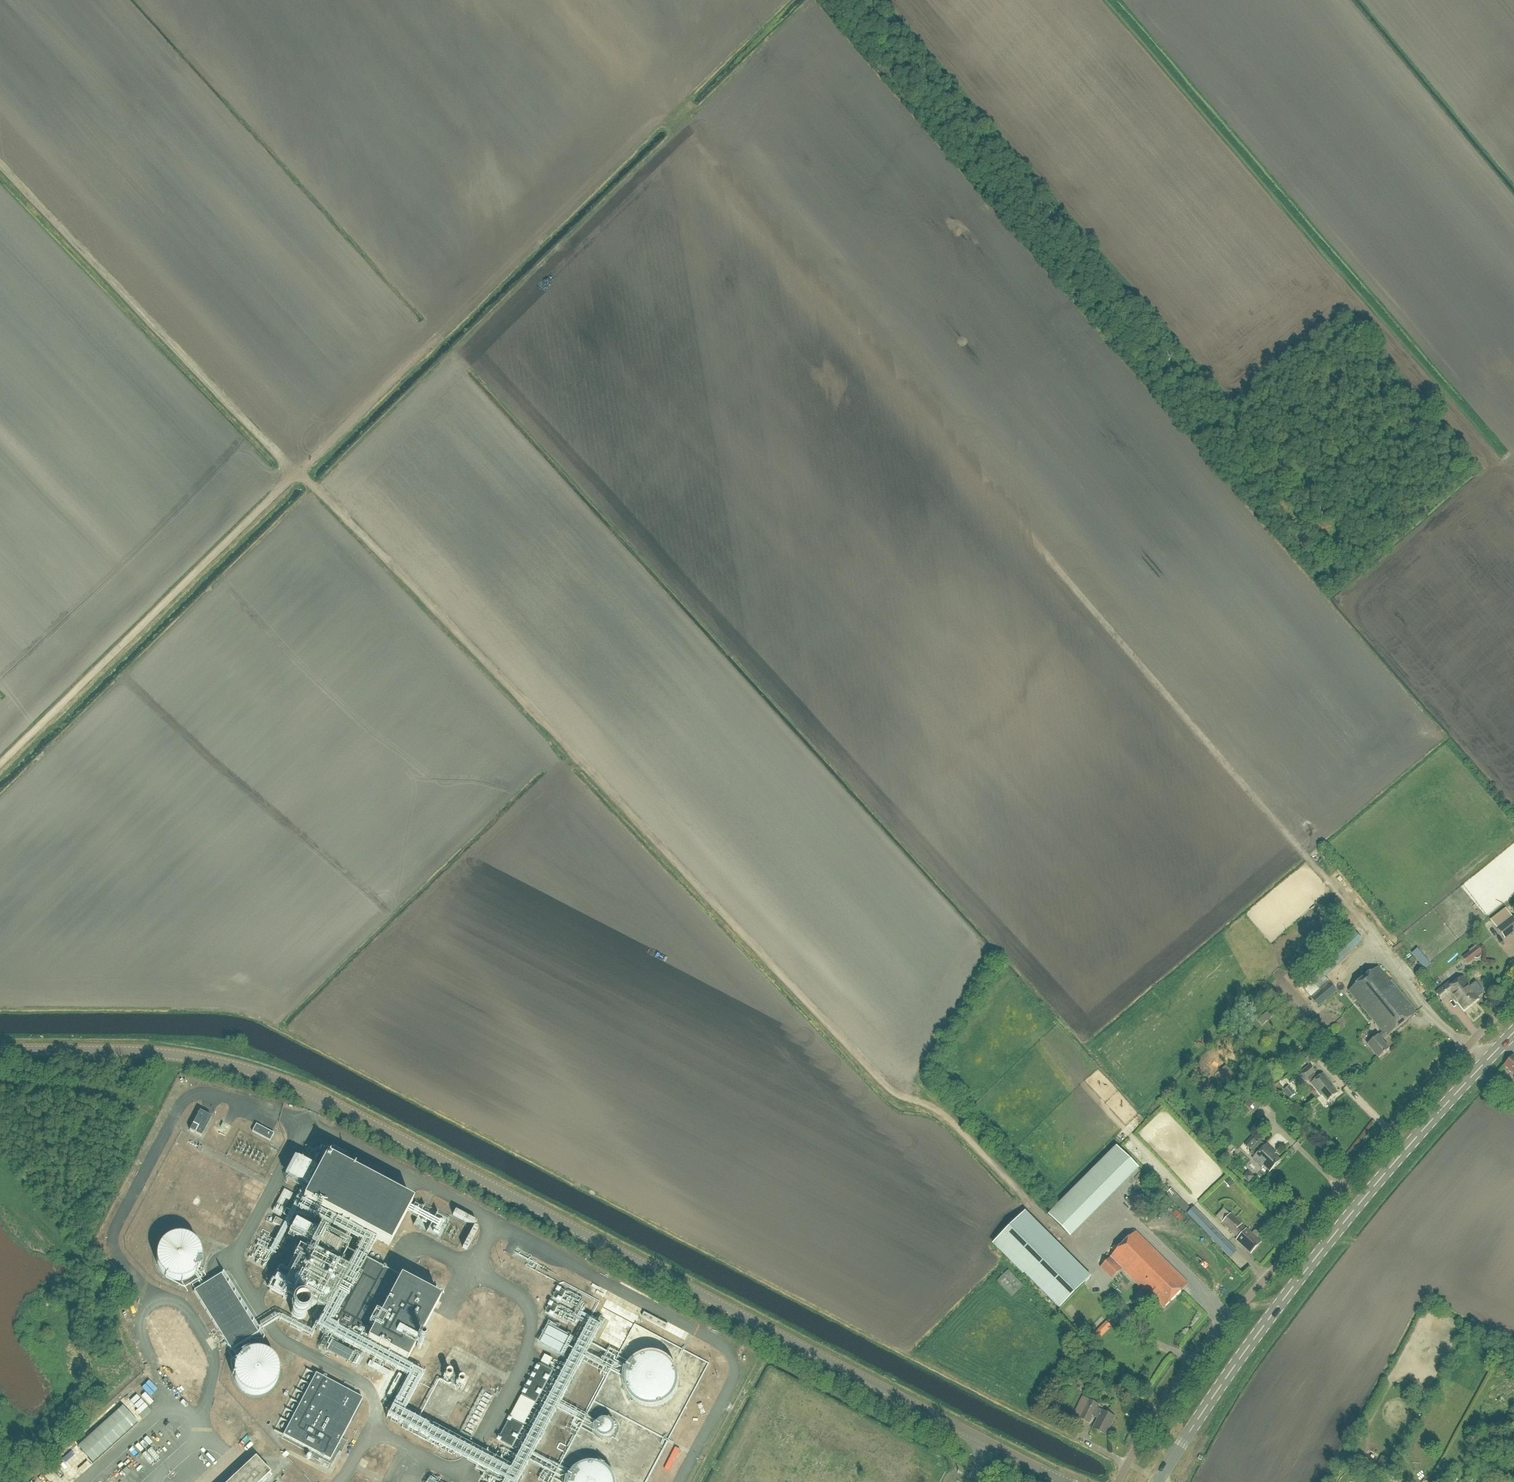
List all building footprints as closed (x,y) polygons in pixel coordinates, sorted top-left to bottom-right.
[(1505,940),(1513,933),(1513,919),(1512,916),(1496,929),(1505,940)] [(1481,947),(1466,957),(1471,965),(1486,955),(1481,947)] [(1420,976),(1425,983),(1437,974),(1430,964),(1424,969),(1426,971),(1420,976)] [(1387,1038),(1416,1013),(1378,967),(1349,991),(1383,1033),(1378,1037),(1378,1036),(1367,1045),(1379,1059),(1389,1050),(1382,1041),(1386,1037),(1387,1038)] [(1318,1007),(1337,992),(1325,978),(1320,972),(1311,980),(1302,988),(1311,998),(1318,1007)] [(1509,982),(1513,979),(1508,972),(1496,981),(1502,988),(1509,982)] [(1453,989),(1448,983),(1441,974),(1435,979),(1442,988),(1436,993),(1443,1002),(1451,995),(1457,1002),(1458,1001),(1465,1010),(1477,1000),(1469,989),(1471,988),(1463,978),(1457,982),(1459,984),(1453,989)] [(1309,1065),(1318,1057),(1310,1047),(1300,1055),(1309,1065)] [(1513,1056),(1504,1066),(1513,1075),(1513,1057),(1513,1056)] [(1318,1079),(1313,1074),(1315,1073),(1310,1067),(1300,1075),(1305,1081),(1308,1079),(1312,1084),(1321,1096),(1322,1095),(1327,1101),(1337,1093),(1331,1087),(1332,1086),(1323,1075),(1318,1079)] [(1290,1097),(1294,1094),(1289,1087),(1285,1091),(1290,1097)] [(1254,1114),(1265,1102),(1256,1093),(1245,1105),(1254,1114)] [(198,1110),(188,1130),(200,1137),(211,1117),(198,1110)] [(270,1123),(272,1119),(259,1112),(257,1116),(270,1123)] [(270,1141),(274,1134),(256,1124),(252,1132),(270,1141)] [(1257,1143),(1252,1138),(1245,1145),(1252,1151),(1250,1153),(1254,1157),(1253,1159),(1263,1168),(1264,1167),(1270,1172),(1280,1161),(1271,1153),(1273,1151),(1266,1145),(1265,1146),(1260,1141),(1257,1143)] [(1116,1147),(1048,1215),(1071,1238),(1139,1169),(1116,1147)] [(303,1178),(310,1158),(292,1152),(285,1172),(303,1178)] [(412,1203),(325,1157),(303,1200),(323,1211),(389,1246),(412,1203)] [(1248,1172),(1244,1177),(1249,1182),(1254,1177),(1248,1172)] [(1229,1177),(1225,1181),(1230,1187),(1234,1183),(1229,1177)] [(284,1193),(292,1196),(294,1191),(286,1187),(284,1193)] [(422,1216),(432,1221),(428,1228),(441,1234),(448,1222),(425,1210),(422,1216)] [(1027,1213),(995,1245),(1059,1309),(1091,1277),(1027,1213)] [(1258,1240),(1257,1238),(1259,1236),(1259,1234),(1256,1231),(1255,1231),(1252,1234),(1246,1229),(1241,1225),(1242,1224),(1231,1214),(1222,1224),(1238,1238),(1236,1240),(1248,1252),(1250,1249),(1253,1252),(1259,1245),(1256,1243),(1258,1240)] [(1222,1249),(1228,1243),(1217,1231),(1210,1237),(1222,1249)] [(1188,1284),(1136,1232),(1110,1258),(1100,1268),(1112,1280),(1122,1270),(1156,1303),(1157,1301),(1164,1308),(1188,1284)] [(200,1264),(201,1258),(200,1252),(198,1247),(194,1242),(190,1238),(184,1236),(178,1235),(172,1236),(167,1238),(162,1242),(159,1247),(156,1252),(156,1258),(156,1264),(159,1269),(162,1274),(167,1278),(172,1280),(178,1281),(184,1280),(190,1278),(194,1274),(198,1269),(200,1264)] [(406,1362),(439,1299),(365,1259),(332,1322),(406,1362)] [(997,1282),(1011,1298),(1023,1287),(1009,1271),(997,1282)] [(194,1292),(231,1351),(258,1334),(221,1275),(194,1292)] [(558,1302),(578,1303),(579,1290),(559,1289),(558,1302)] [(573,1308),(556,1303),(552,1314),(570,1319),(573,1308)] [(544,1442),(559,1409),(586,1421),(588,1415),(566,1405),(603,1322),(588,1316),(534,1438),(539,1440),(544,1442)] [(550,1325),(542,1344),(567,1354),(575,1335),(550,1325)] [(1099,1329),(1095,1333),(1101,1338),(1104,1334),(1099,1329)] [(350,1358),(354,1348),(332,1338),(328,1348),(350,1358)] [(278,1379),(279,1373),(278,1367),(276,1361),(272,1357),(267,1353),(262,1351),(256,1350),(250,1351),(244,1353),(240,1357),(236,1361),(234,1367),(233,1373),(234,1379),(236,1384),(240,1389),(244,1392),(250,1395),(256,1395),(262,1395),(267,1392),(272,1389),(276,1384),(278,1379)] [(358,1363),(364,1355),(356,1350),(350,1357),(358,1363)] [(625,1374),(625,1380),(625,1387),(628,1393),(631,1398),(636,1402),(642,1405),(648,1407),(655,1407),(661,1405),(667,1402),(671,1398),(675,1393),(677,1387),(678,1380),(677,1374),(675,1368),(671,1363),(667,1358),(661,1355),(655,1354),(648,1354),(642,1355),(636,1358),(631,1363),(628,1368),(627,1370),(625,1374)] [(462,1372),(457,1374),(460,1383),(466,1381),(462,1372)] [(1085,1390),(1088,1392),(1095,1382),(1083,1374),(1075,1385),(1084,1392),(1085,1390)] [(315,1375),(283,1436),(330,1461),(362,1399),(315,1375)] [(488,1391),(485,1398),(493,1402),(496,1395),(488,1391)] [(514,1417),(528,1423),(538,1400),(524,1394),(514,1417)] [(1115,1418),(1097,1408),(1099,1405),(1083,1397),(1073,1415),(1089,1423),(1093,1417),(1098,1419),(1093,1429),(1106,1436),(1115,1418)] [(387,1413),(398,1420),(404,1409),(393,1403),(387,1413)] [(121,1408),(78,1447),(92,1464),(136,1424),(121,1408)] [(614,1433),(615,1430),(614,1426),(612,1423),(609,1421),(606,1420),(602,1421),(599,1423),(597,1426),(597,1430),(597,1433),(599,1436),(602,1438),(606,1439),(609,1438),(612,1436),(614,1433)] [(270,1473),(255,1457),(236,1475),(229,1481),(261,1481),(270,1473)] [(568,1481),(616,1481),(615,1481),(613,1475),(609,1470),(604,1466),(598,1464),(592,1463),(586,1464),(580,1466),(573,1472),(571,1475),(568,1481)]
